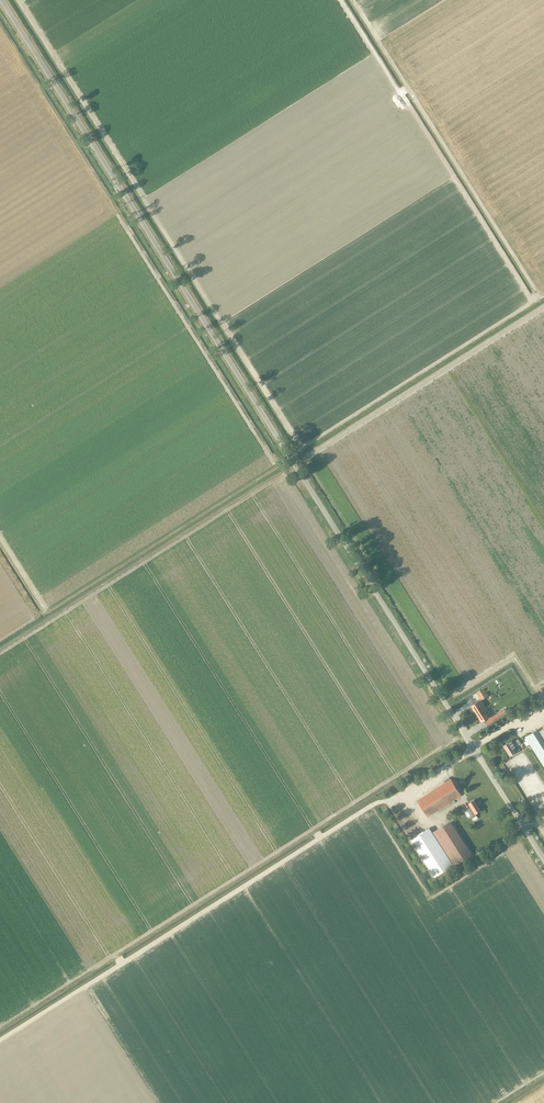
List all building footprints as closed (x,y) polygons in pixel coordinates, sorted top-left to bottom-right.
[(477,713),(486,707),(484,704),(481,700),(478,702),(478,701),(472,705),(477,713)] [(488,711),(487,710),(488,710),(486,708),(486,707),(477,713),(482,722),(488,718),(488,717),(491,716),(491,715),(490,715),(490,714),(489,711),(488,711),(487,711),(488,711)] [(494,721),(495,720),(493,717),(492,718),(485,722),(488,726),(494,721)] [(543,729),(541,727),(525,737),(543,766),(543,728),(543,729)] [(515,752),(512,747),(520,742),(518,739),(510,744),(509,742),(503,746),(510,756),(515,752)] [(451,779),(417,801),(428,817),(461,795),(451,779)] [(475,814),(481,810),(474,800),(468,804),(471,807),(467,810),(472,818),(477,816),(475,814)] [(434,877),(453,865),(453,866),(472,855),(450,821),(432,833),(429,828),(411,840),(434,877)]
